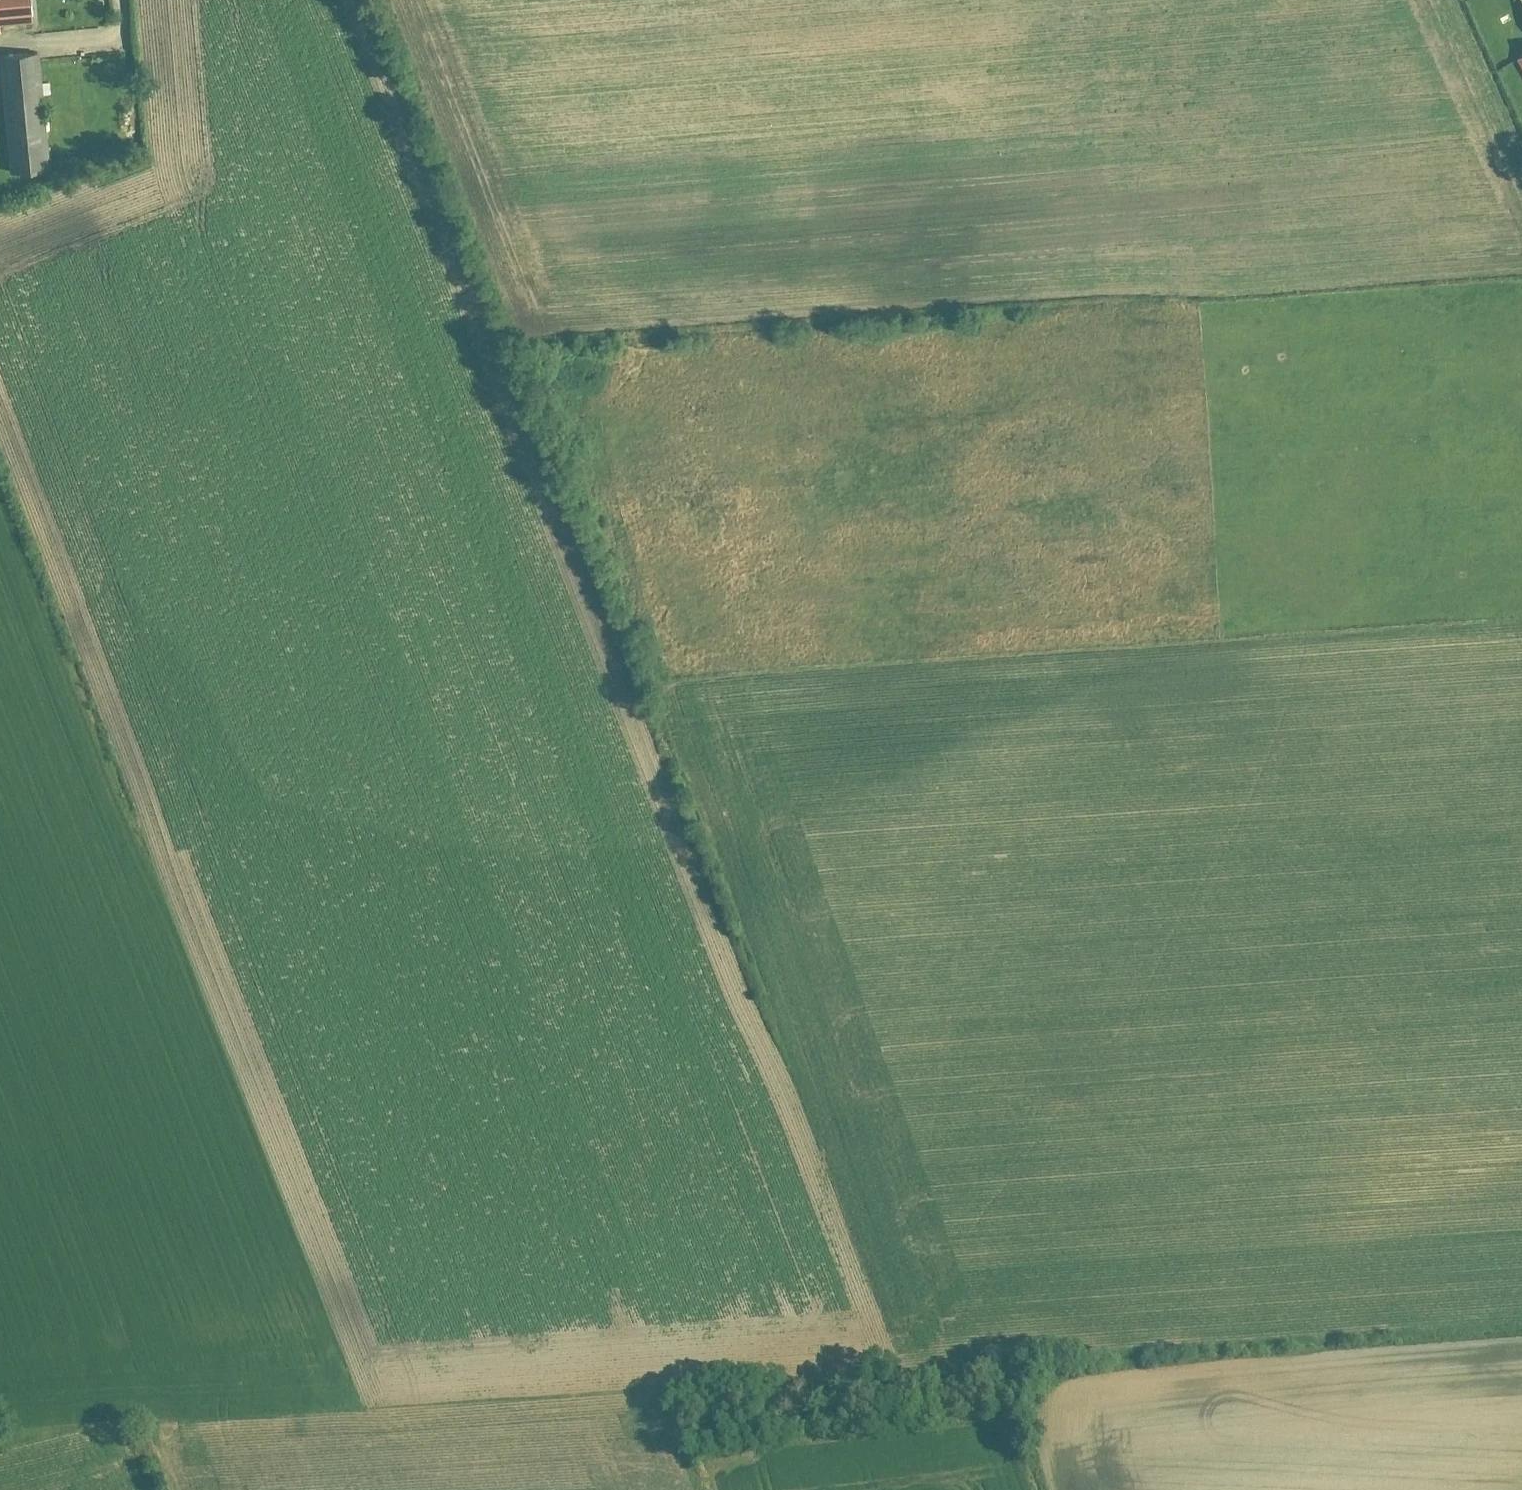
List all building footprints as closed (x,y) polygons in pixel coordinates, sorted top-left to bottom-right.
[(28,28),(25,0),(0,0),(0,30),(28,28)] [(4,173),(45,170),(37,59),(0,61),(0,118),(4,173)]
